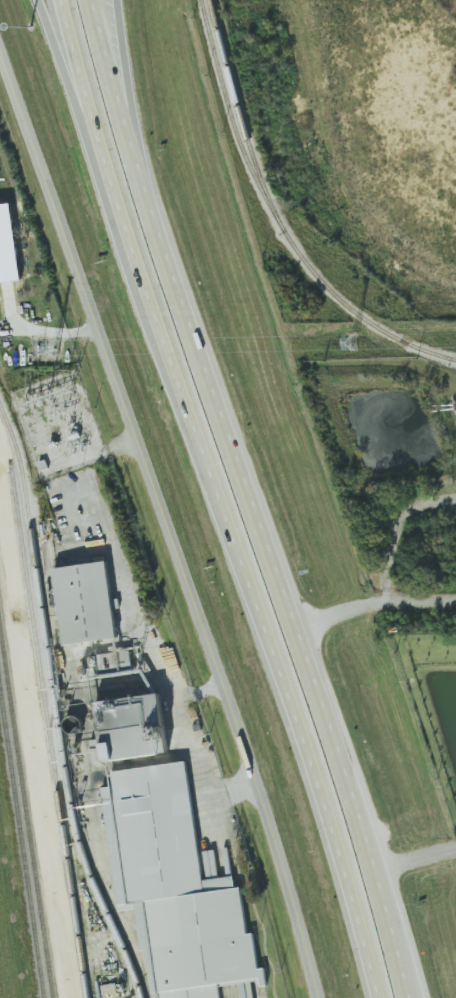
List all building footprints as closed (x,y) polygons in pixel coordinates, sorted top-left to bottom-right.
[(13,203),(0,204),(0,282),(21,280),(13,203)] [(117,638),(109,562),(55,568),(63,644),(117,638)] [(97,701),(103,761),(169,754),(162,694),(97,701)] [(122,760),(109,761),(109,771),(123,770),(122,760)] [(220,985),(261,981),(261,987),(268,986),(266,968),(258,968),(254,933),(247,934),(242,887),(236,888),(234,876),(202,880),(189,762),(110,771),(111,787),(104,788),(118,911),(137,909),(141,951),(155,949),(160,997),(221,997),(220,985)]
